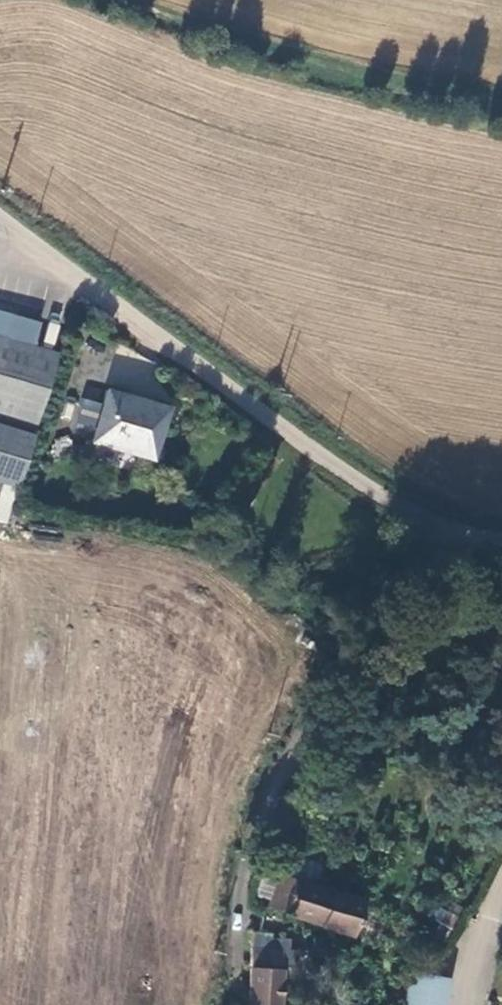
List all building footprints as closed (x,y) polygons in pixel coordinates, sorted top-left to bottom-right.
[(27,346),(34,322),(0,312),(0,425),(30,433),(53,354),(27,346)] [(102,388),(88,442),(148,456),(161,403),(102,388)] [(0,425),(0,479),(15,483),(30,433),(0,425)] [(15,487),(1,485),(0,489),(0,522),(8,524),(15,487)] [(361,904),(272,876),(266,896),(261,913),(349,941),(361,904)] [(278,965),(248,965),(246,1004),(276,1004),(278,965)] [(401,1004),(403,1004),(441,1004),(445,978),(404,973),(401,1004)]
